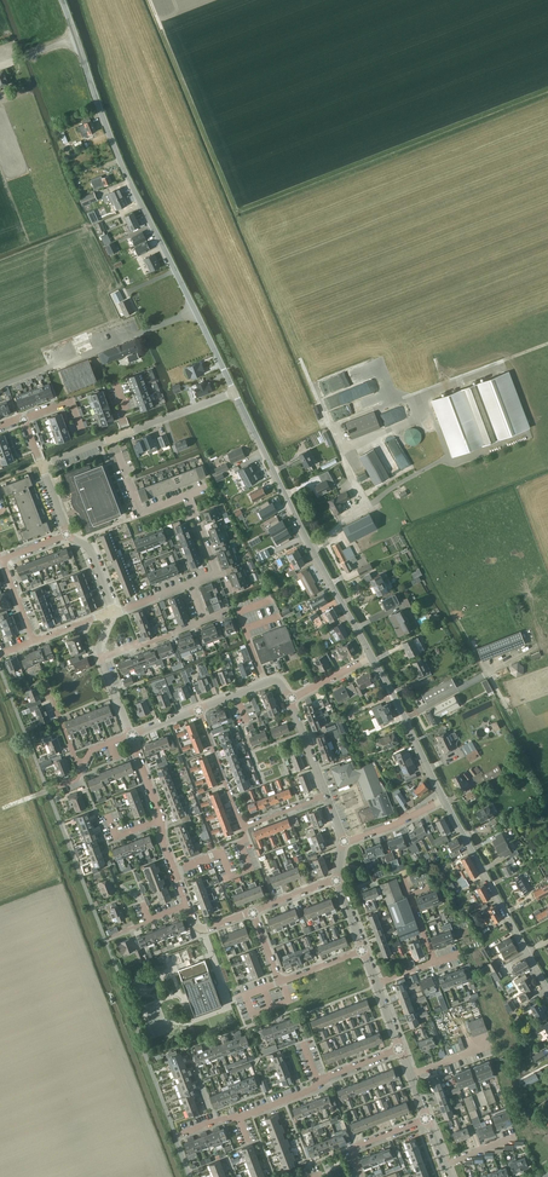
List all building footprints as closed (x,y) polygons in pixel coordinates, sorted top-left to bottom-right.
[(3,71),(3,70),(0,72),(0,87),(8,84),(6,79),(7,78),(5,75),(3,71)] [(83,136),(89,134),(96,131),(92,120),(90,117),(84,120),(85,123),(78,126),(83,136)] [(101,187),(112,183),(110,176),(102,178),(103,179),(99,180),(101,187)] [(109,193),(113,201),(124,196),(120,188),(109,193)] [(84,206),(86,205),(98,200),(95,192),(81,198),(84,206)] [(124,196),(113,201),(114,202),(112,203),(115,210),(128,204),(124,196)] [(98,202),(90,205),(94,212),(101,209),(98,202)] [(101,212),(91,216),(94,224),(104,219),(101,212)] [(128,223),(137,219),(134,212),(125,216),(128,223)] [(137,219),(128,223),(132,230),(140,226),(137,219)] [(102,221),(96,224),(99,233),(105,230),(102,221)] [(143,232),(127,240),(130,247),(146,239),(143,232)] [(108,235),(102,238),(106,245),(112,243),(108,235)] [(135,247),(132,248),(136,256),(139,254),(139,255),(151,249),(146,241),(135,246),(135,247)] [(112,243),(106,245),(110,254),(118,251),(114,242),(112,243)] [(151,270),(160,266),(154,254),(145,258),(151,270)] [(144,259),(141,261),(146,272),(150,270),(144,259)] [(119,290),(112,293),(117,303),(124,300),(119,290)] [(125,316),(134,311),(128,299),(119,303),(125,316)] [(81,355),(94,349),(88,336),(75,342),(81,355)] [(139,350),(135,339),(103,352),(107,362),(130,353),(131,355),(128,356),(130,361),(139,358),(137,353),(133,354),(133,352),(139,350)] [(89,359),(60,370),(69,392),(97,381),(89,359)] [(201,362),(187,368),(191,378),(202,373),(201,370),(204,369),(201,362)] [(475,384),(496,440),(529,428),(526,420),(508,372),(475,384)] [(128,377),(131,383),(144,378),(142,373),(128,377)] [(144,378),(131,383),(133,389),(146,384),(144,378)] [(198,385),(193,386),(197,396),(198,396),(200,395),(204,394),(213,390),(210,383),(206,384),(205,382),(198,385)] [(43,383),(37,385),(43,401),(49,399),(43,383)] [(43,383),(49,399),(54,397),(49,384),(44,386),(43,383)] [(146,384),(133,389),(135,394),(148,389),(146,384)] [(38,388),(33,390),(38,403),(43,401),(37,385),(38,388)] [(486,443),(465,387),(432,400),(449,444),(454,442),(459,454),(486,443)] [(148,389),(135,394),(137,400),(150,395),(148,389)] [(33,390),(27,392),(32,405),(38,403),(33,390)] [(92,395),(94,401),(105,396),(103,390),(100,392),(99,390),(94,392),(95,393),(92,395)] [(27,392),(22,394),(27,407),(32,405),(27,392)] [(0,401),(0,405),(4,415),(11,413),(10,408),(16,406),(11,394),(5,396),(6,399),(0,401)] [(27,407),(22,394),(16,396),(21,409),(27,407)] [(150,395),(137,400),(139,405),(152,400),(150,395)] [(96,406),(93,408),(108,402),(107,402),(105,396),(94,401),(96,406)] [(152,400),(139,405),(141,411),(154,406),(152,400)] [(108,402),(93,408),(96,414),(110,408),(108,402)] [(347,404),(330,410),(334,420),(351,414),(347,404)] [(402,405),(381,414),(386,426),(407,418),(402,405)] [(110,408),(96,414),(98,420),(112,414),(110,409),(110,408)] [(352,439),(381,427),(375,411),(346,423),(352,439)] [(50,417),(53,424),(64,419),(62,413),(58,414),(58,413),(53,414),(54,416),(50,417)] [(112,414),(98,420),(100,426),(115,420),(112,414)] [(55,429),(52,430),(52,431),(66,425),(64,419),(53,424),(55,429)] [(66,425),(52,431),(54,437),(68,431),(66,425)] [(423,437),(423,435),(423,433),(422,431),(421,430),(419,428),(417,427),(415,427),(414,426),(411,427),(410,427),(407,428),(406,429),(405,431),(404,433),(403,434),(403,437),(403,438),(404,440),(405,442),(406,444),(407,445),(409,446),(410,446),(412,447),(415,447),(416,446),(418,445),(420,444),(421,442),(422,441),(423,439),(423,437)] [(327,430),(322,432),(329,445),(334,443),(327,430)] [(68,431),(54,437),(57,443),(71,438),(68,431)] [(147,449),(149,453),(156,450),(160,448),(156,438),(152,440),(150,434),(143,437),(143,439),(147,449)] [(166,434),(158,437),(162,447),(170,444),(166,434)] [(147,449),(143,439),(136,441),(137,445),(134,446),(138,456),(142,455),(141,451),(147,449)] [(178,451),(188,447),(186,439),(175,443),(176,444),(172,445),(174,451),(178,450),(178,451)] [(384,440),(377,445),(380,449),(387,445),(384,440)] [(0,444),(0,451),(9,447),(7,441),(0,444)] [(169,446),(162,449),(164,455),(171,452),(169,446)] [(0,457),(0,458),(12,453),(9,447),(0,451),(0,457)] [(232,462),(245,457),(242,447),(228,453),(232,462)] [(374,449),(360,456),(375,485),(389,477),(374,449)] [(305,467),(314,463),(308,450),(299,455),(305,467)] [(0,458),(0,465),(6,463),(7,464),(11,463),(11,461),(14,460),(12,453),(0,458)] [(226,463),(212,470),(214,476),(229,469),(226,463)] [(122,514),(104,468),(103,464),(91,468),(90,464),(65,474),(87,532),(112,523),(111,519),(122,514)] [(250,464),(235,471),(239,479),(254,472),(254,471),(252,468),(253,468),(251,464),(250,464)] [(196,467),(201,478),(207,476),(204,470),(205,469),(203,465),(196,467)] [(195,480),(201,478),(196,467),(191,469),(195,480)] [(189,482),(195,480),(191,469),(185,472),(189,482)] [(334,483),(330,474),(328,471),(319,475),(319,476),(321,475),(324,481),(315,485),(318,491),(317,492),(318,494),(319,494),(320,494),(320,495),(331,489),(329,486),(334,483)] [(183,484),(189,482),(185,472),(179,474),(183,484)] [(254,472),(239,479),(244,487),(258,479),(259,478),(257,474),(256,475),(254,472)] [(177,487),(183,484),(179,474),(173,476),(177,487)] [(41,523),(27,486),(33,484),(30,475),(3,486),(6,494),(13,492),(27,527),(28,526),(28,528),(20,531),(24,540),(50,529),(47,521),(41,523)] [(172,489),(177,487),(173,476),(168,478),(172,489)] [(166,491),(172,489),(168,478),(162,480),(166,491)] [(160,493),(166,491),(162,480),(156,483),(160,493)] [(154,495),(160,493),(156,483),(150,485),(154,495)] [(149,498),(154,495),(150,485),(145,487),(149,498)] [(263,486),(250,493),(250,494),(251,493),(254,500),(266,494),(262,487),(263,487),(263,486)] [(143,500),(149,498),(145,487),(138,490),(140,495),(141,495),(143,500)] [(405,490),(399,493),(401,498),(408,495),(405,490)] [(344,510),(341,503),(351,498),(347,491),(328,501),(330,506),(331,506),(335,514),(344,510)] [(268,500),(259,505),(262,509),(260,510),(264,517),(277,510),(273,503),(270,504),(268,500)] [(209,510),(202,513),(204,519),(206,518),(207,519),(211,517),(213,521),(221,518),(220,514),(217,507),(215,508),(214,507),(209,509),(209,510)] [(242,510),(237,512),(240,519),(245,516),(242,510)] [(350,542),(377,528),(370,513),(343,527),(350,542)] [(278,518),(269,523),(270,523),(272,526),(270,527),(272,531),(274,534),(286,527),(282,520),(280,522),(278,518)] [(178,533),(189,529),(188,526),(189,525),(187,521),(181,524),(180,520),(172,523),(176,534),(178,533)] [(211,536),(226,530),(222,520),(214,523),(215,527),(210,528),(211,530),(208,531),(211,536)] [(286,527),(274,534),(276,538),(278,542),(280,541),(282,544),(290,540),(288,536),(290,535),(286,527)] [(156,532),(160,543),(167,540),(163,529),(158,530),(158,531),(156,532)] [(189,529),(178,533),(181,540),(193,535),(191,531),(190,532),(189,529)] [(226,530),(211,536),(213,542),(215,541),(216,542),(220,540),(221,544),(230,540),(226,530)] [(103,542),(113,538),(110,531),(101,535),(103,542)] [(153,545),(160,543),(156,532),(152,534),(152,533),(149,534),(153,545)] [(147,548),(153,545),(149,534),(145,535),(146,536),(143,537),(147,548)] [(184,546),(194,542),(193,539),(194,539),(193,535),(181,540),(184,546)] [(140,551),(147,548),(143,537),(140,539),(139,538),(135,539),(140,551)] [(105,548),(115,544),(113,538),(103,542),(105,548)] [(186,553),(198,549),(196,545),(195,545),(194,542),(184,546),(186,553)] [(341,562),(355,555),(350,546),(343,550),(339,542),(333,546),(341,562)] [(219,559),(235,553),(231,543),(222,546),(224,550),(219,551),(220,553),(217,553),(219,559)] [(108,554),(118,550),(115,544),(105,548),(108,554)] [(60,550),(64,560),(70,558),(71,560),(74,558),(71,551),(68,552),(67,548),(60,550)] [(189,560),(199,556),(198,553),(199,552),(198,549),(186,553),(189,560)] [(268,549),(257,554),(260,560),(271,555),(268,549)] [(290,562),(301,556),(298,549),(287,555),(290,562)] [(60,550),(54,553),(58,563),(62,561),(63,565),(66,564),(64,560),(60,550)] [(113,559),(120,556),(118,550),(108,554),(110,560),(113,559)] [(54,553),(48,555),(52,565),(54,564),(58,563),(54,553)] [(235,553),(219,559),(221,564),(224,564),(224,565),(229,563),(230,567),(239,563),(235,553)] [(42,558),(46,567),(52,565),(48,555),(42,558)] [(115,565),(125,561),(122,555),(120,556),(113,559),(115,565)] [(355,555),(341,562),(347,573),(353,569),(350,564),(358,560),(355,555)] [(199,556),(189,560),(186,561),(190,572),(198,569),(197,565),(203,562),(202,559),(201,559),(199,556)] [(301,556),(290,562),(294,569),(305,563),(301,556)] [(40,570),(46,567),(42,558),(36,560),(40,570)] [(33,572),(40,570),(36,560),(30,562),(33,572)] [(118,571),(127,567),(125,561),(115,565),(118,571)] [(24,564),(27,574),(33,572),(30,562),(24,564)] [(169,565),(173,575),(176,574),(176,575),(180,573),(176,562),(169,565)] [(360,574),(373,567),(370,563),(358,569),(360,574)] [(19,571),(15,572),(19,582),(29,578),(27,574),(24,564),(17,567),(19,571)] [(170,576),(173,575),(169,565),(162,567),(166,579),(170,577),(170,576)] [(231,581),(244,576),(246,575),(242,565),(234,568),(235,571),(231,573),(231,574),(229,575),(231,581)] [(120,577),(130,573),(127,567),(118,571),(120,577)] [(162,580),(166,579),(162,567),(155,570),(159,580),(162,579),(162,580)] [(300,585),(313,578),(309,570),(308,571),(306,568),(294,575),(300,585)] [(156,582),(159,580),(155,570),(148,573),(152,584),(156,583),(156,582)] [(76,581),(86,577),(83,571),(74,574),(76,581)] [(123,584),(132,580),(130,573),(120,577),(123,584)] [(374,586),(384,580),(381,574),(372,578),(370,573),(363,576),(366,582),(370,580),(374,586)] [(244,576),(231,581),(233,586),(235,585),(236,587),(240,585),(242,588),(250,585),(249,582),(247,582),(244,576)] [(78,587),(88,583),(86,577),(76,581),(78,587)] [(313,578),(300,585),(302,590),(305,589),(308,595),(309,594),(310,596),(319,591),(314,582),(315,582),(313,578)] [(125,590),(135,586),(132,580),(123,584),(125,590)] [(384,580),(374,586),(378,595),(388,590),(387,587),(384,580)] [(203,593),(217,588),(215,584),(213,585),(212,582),(206,583),(207,584),(200,587),(203,593)] [(80,591),(77,592),(78,594),(81,593),(90,589),(88,583),(78,587),(80,591)] [(125,590),(127,596),(137,592),(135,586),(125,590)] [(32,590),(34,597),(47,592),(46,589),(43,590),(42,587),(32,590)] [(203,593),(205,599),(217,595),(216,592),(218,592),(217,590),(217,588),(203,593)] [(81,593),(78,594),(79,597),(82,596),(83,599),(93,595),(90,589),(81,593)] [(34,597),(37,603),(46,599),(45,595),(48,594),(47,592),(34,597)] [(172,605),(182,601),(180,594),(175,596),(169,598),(172,605)] [(324,594),(307,602),(312,611),(328,602),(326,598),(327,598),(325,594),(324,594)] [(395,598),(393,594),(381,601),(385,609),(398,602),(396,597),(395,598)] [(85,605),(95,601),(93,595),(83,599),(85,605)] [(208,605),(221,600),(220,596),(218,597),(217,595),(205,599),(208,605)] [(39,609),(52,604),(51,602),(48,603),(46,599),(37,603),(39,609)] [(7,612),(6,609),(10,607),(11,606),(10,604),(9,603),(8,603),(7,600),(0,603),(0,615),(7,612)] [(221,600),(208,605),(210,611),(216,609),(216,610),(224,607),(221,600)] [(95,601),(85,605),(82,606),(83,609),(86,607),(88,612),(97,608),(95,601)] [(174,611),(185,607),(182,601),(172,605),(174,611)] [(410,601),(403,604),(405,609),(413,605),(410,601)] [(51,611),(54,610),(52,604),(39,609),(41,615),(51,611)] [(143,608),(133,612),(136,618),(148,613),(147,610),(146,607),(143,608)] [(177,617),(187,613),(185,607),(174,611),(177,617)] [(325,609),(326,611),(321,614),(326,623),(331,620),(331,621),(338,616),(333,607),(327,610),(326,608),(325,609)] [(406,617),(402,609),(389,616),(396,628),(395,628),(399,635),(411,629),(409,625),(411,624),(407,617),(406,617)] [(51,611),(41,615),(44,621),(54,618),(51,611)] [(316,628),(324,624),(316,611),(309,615),(316,628)] [(16,623),(13,615),(9,617),(7,612),(0,615),(0,621),(2,620),(5,628),(16,623)] [(136,618),(138,624),(148,620),(147,617),(149,616),(148,613),(136,618)] [(187,613),(177,617),(179,624),(185,622),(184,621),(190,619),(187,613)] [(234,624),(231,616),(225,619),(226,621),(224,621),(226,626),(223,627),(226,636),(230,635),(229,632),(236,629),(234,624)] [(54,618),(44,621),(45,624),(44,624),(45,627),(46,627),(58,623),(56,617),(54,618)] [(148,620),(138,624),(141,630),(150,627),(154,625),(153,622),(149,624),(148,620)] [(337,630),(331,633),(336,642),(341,639),(349,635),(342,622),(335,627),(337,630)] [(16,623),(5,628),(8,635),(4,637),(5,641),(17,637),(15,633),(19,631),(16,623)] [(208,625),(214,641),(224,637),(221,628),(217,630),(215,625),(214,626),(213,623),(208,625)] [(150,627),(141,630),(143,637),(145,636),(147,639),(155,636),(154,632),(156,631),(154,625),(150,627)] [(203,645),(214,641),(208,625),(202,627),(203,630),(201,630),(203,635),(200,636),(203,645)] [(262,664),(273,659),(296,651),(286,625),(263,633),(264,636),(253,640),(262,664)] [(71,647),(82,643),(79,637),(80,636),(79,632),(68,637),(69,640),(68,641),(71,647)] [(185,634),(191,650),(201,646),(198,637),(194,638),(192,634),(191,634),(190,632),(185,634)] [(483,660),(524,643),(520,632),(478,648),(483,660)] [(181,644),(177,645),(180,654),(191,650),(185,634),(179,636),(180,638),(179,639),(181,644)] [(413,638),(403,643),(410,657),(424,649),(418,637),(414,639),(413,638)] [(164,645),(168,655),(169,658),(175,655),(176,658),(180,657),(177,649),(174,650),(171,642),(164,645)] [(349,656),(356,652),(351,642),(343,645),(343,644),(337,647),(343,658),(348,655),(349,656)] [(76,657),(78,656),(87,652),(85,648),(84,649),(82,643),(71,647),(73,654),(74,653),(76,657)] [(35,651),(40,661),(45,659),(46,661),(55,657),(49,644),(40,648),(41,649),(35,651)] [(160,655),(157,657),(160,665),(164,663),(162,657),(168,655),(164,645),(157,647),(160,655)] [(240,649),(245,661),(239,664),(243,676),(252,672),(248,662),(252,661),(246,647),(240,649)] [(151,650),(145,652),(149,662),(150,666),(156,663),(157,666),(160,665),(157,657),(155,658),(152,651),(151,650)] [(34,664),(40,661),(35,651),(30,653),(30,652),(25,653),(27,659),(23,660),(26,668),(35,665),(34,664)] [(321,671),(329,667),(327,661),(331,659),(326,651),(321,653),(323,656),(315,660),(321,671)] [(533,660),(535,659),(541,656),(539,651),(531,655),(533,660)] [(138,664),(141,672),(145,670),(147,670),(146,667),(150,666),(149,662),(145,652),(138,655),(139,656),(141,663),(138,664)] [(223,670),(218,672),(223,684),(232,680),(230,675),(233,674),(226,654),(219,656),(221,660),(223,659),(226,665),(222,666),(223,670)] [(23,671),(17,656),(6,661),(10,672),(16,670),(22,672),(23,671)] [(78,656),(76,657),(70,659),(72,665),(74,664),(77,671),(91,666),(87,657),(80,660),(78,656)] [(132,657),(125,660),(129,670),(135,667),(138,673),(141,672),(138,664),(135,665),(132,659),(132,657)] [(424,662),(422,658),(412,663),(421,679),(432,674),(430,671),(431,670),(426,660),(424,662)] [(123,672),(129,670),(125,660),(119,662),(123,672)] [(510,665),(510,672),(516,676),(523,674),(524,666),(518,661),(510,665)] [(174,670),(184,666),(182,662),(172,665),(174,670)] [(198,684),(195,685),(198,693),(211,688),(207,676),(211,675),(207,665),(206,662),(197,665),(201,676),(197,677),(199,682),(197,682),(198,684)] [(471,666),(457,673),(462,683),(476,676),(471,666)] [(360,695),(365,692),(363,688),(374,682),(369,672),(357,679),(360,685),(356,687),(360,695)] [(427,703),(457,686),(452,678),(422,694),(427,703)] [(166,679),(152,684),(155,692),(158,693),(159,695),(158,695),(162,707),(171,704),(167,694),(171,693),(166,679)] [(182,686),(181,683),(177,685),(178,687),(178,688),(179,690),(174,692),(176,698),(181,696),(182,699),(191,696),(186,684),(182,686)] [(345,685),(333,691),(338,701),(345,697),(346,699),(358,693),(352,683),(345,687),(345,685)] [(29,708),(30,707),(35,706),(33,701),(42,698),(38,687),(33,689),(32,688),(26,691),(29,698),(31,697),(32,701),(27,703),(29,708)] [(144,699),(149,697),(145,687),(140,688),(144,699)] [(262,694),(264,698),(262,699),(263,701),(264,701),(265,702),(274,698),(273,695),(274,695),(272,691),(271,692),(271,691),(266,693),(265,690),(259,692),(260,695),(262,694)] [(433,707),(426,711),(433,724),(441,720),(439,717),(451,710),(451,709),(450,707),(454,705),(455,707),(455,708),(460,705),(454,695),(433,707)] [(267,708),(277,705),(275,702),(276,702),(275,698),(274,699),(274,698),(265,702),(267,708)] [(307,714),(316,710),(322,708),(325,706),(322,699),(319,701),(320,704),(314,707),(312,702),(304,706),(307,714)] [(140,716),(150,712),(146,700),(137,703),(140,710),(138,711),(140,716)] [(381,703),(372,707),(376,716),(391,710),(388,703),(387,702),(387,703),(382,705),(381,703)] [(35,706),(30,707),(32,711),(35,710),(40,722),(51,718),(46,706),(40,708),(38,704),(35,706)] [(104,707),(110,724),(112,723),(110,718),(114,717),(110,705),(104,707)] [(277,705),(267,708),(270,716),(279,712),(278,709),(279,709),(278,705),(277,706),(277,705)] [(108,725),(110,724),(104,707),(97,709),(102,722),(106,720),(108,725)] [(98,723),(102,722),(97,709),(91,712),(97,729),(100,728),(98,723)] [(217,711),(221,721),(228,718),(229,721),(233,720),(228,709),(225,710),(224,709),(221,710),(221,709),(217,710),(217,711)] [(310,722),(319,719),(316,710),(307,714),(310,722)] [(391,710),(376,716),(380,723),(383,722),(384,724),(389,722),(388,719),(393,717),(394,717),(394,716),(391,710)] [(211,716),(207,718),(209,725),(213,724),(221,721),(217,711),(214,712),(210,713),(210,714),(211,716)] [(95,730),(97,729),(91,712),(85,714),(90,726),(93,725),(95,730)] [(86,728),(90,726),(85,714),(79,717),(85,734),(88,733),(86,728)] [(319,719),(310,722),(313,730),(322,727),(320,723),(327,720),(325,716),(319,719)] [(83,735),(85,734),(79,717),(73,719),(77,731),(81,730),(83,735)] [(342,717),(335,720),(341,733),(348,730),(342,717)] [(74,732),(77,731),(73,719),(66,721),(73,739),(75,738),(74,732)] [(497,721),(491,724),(494,731),(500,728),(497,721)] [(36,722),(25,726),(27,731),(38,727),(36,722)] [(187,728),(184,729),(185,731),(185,733),(189,732),(196,729),(194,722),(186,725),(187,728)] [(279,726),(282,734),(290,731),(287,723),(279,726)] [(274,737),(282,734),(279,726),(271,729),(274,737)] [(256,735),(249,737),(252,745),(261,742),(258,734),(255,728),(250,730),(252,734),(254,733),(255,733),(256,735)] [(191,738),(199,735),(196,729),(189,732),(191,738)] [(222,742),(231,738),(228,731),(219,735),(222,742)] [(258,734),(261,742),(268,739),(265,731),(258,734)] [(441,742),(456,734),(455,731),(449,735),(447,731),(437,736),(440,743),(441,742)] [(385,749),(392,745),(398,743),(393,732),(380,738),(385,749)] [(320,745),(328,742),(325,734),(316,737),(320,745)] [(451,740),(458,737),(456,734),(441,742),(440,743),(445,752),(455,747),(451,740)] [(194,745),(201,742),(199,735),(191,738),(194,745)] [(53,739),(52,736),(44,739),(45,741),(47,742),(52,753),(48,754),(50,758),(58,755),(57,752),(62,749),(58,738),(53,739)] [(160,739),(164,748),(171,746),(172,748),(175,747),(172,739),(169,740),(167,736),(164,737),(164,736),(160,738),(160,739)] [(222,742),(225,749),(236,745),(233,737),(231,738),(222,742)] [(156,751),(164,748),(160,739),(157,740),(157,739),(153,740),(153,741),(156,751)] [(149,754),(156,751),(153,741),(150,742),(146,743),(146,744),(148,749),(145,750),(147,757),(150,756),(149,754)] [(466,756),(477,750),(472,741),(461,747),(466,756)] [(201,742),(194,745),(196,752),(204,749),(201,742)] [(323,753),(331,750),(328,742),(320,745),(323,753)] [(225,749),(227,756),(236,752),(238,751),(236,745),(225,749)] [(401,764),(412,759),(409,752),(407,753),(405,749),(394,754),(396,760),(398,759),(401,764)] [(331,750),(323,753),(326,761),(330,759),(331,763),(342,759),(349,756),(348,753),(338,756),(337,756),(334,757),(331,750)] [(477,750),(466,756),(469,762),(480,756),(477,750)] [(236,752),(227,756),(230,763),(239,759),(238,759),(237,755),(239,755),(238,752),(238,751),(236,752)] [(294,763),(302,760),(299,752),(291,755),(294,763)] [(55,762),(59,770),(61,769),(62,774),(71,771),(65,758),(61,760),(59,756),(51,759),(53,763),(55,762)] [(202,766),(209,763),(207,756),(199,759),(202,766)] [(239,759),(230,763),(232,769),(241,766),(243,765),(240,758),(238,759),(239,759)] [(51,759),(40,763),(42,768),(53,764),(51,759)] [(401,764),(403,769),(403,770),(401,771),(403,776),(415,771),(414,768),(415,767),(412,759),(401,764)] [(302,760),(294,763),(297,771),(305,767),(302,760)] [(124,763),(128,773),(134,771),(131,761),(124,763)] [(169,772),(169,773),(172,772),(169,765),(167,761),(164,762),(158,764),(160,768),(158,769),(159,772),(158,772),(159,776),(160,775),(160,776),(169,772)] [(356,769),(354,769),(354,770),(358,779),(366,799),(368,798),(371,807),(359,812),(363,822),(365,821),(378,816),(378,818),(393,812),(386,792),(387,791),(382,784),(381,785),(378,777),(383,775),(375,761),(372,763),(356,769)] [(116,778),(128,773),(124,763),(113,768),(116,778)] [(198,766),(194,767),(195,770),(199,769),(199,771),(203,769),(204,773),(212,770),(209,763),(202,766),(198,767),(198,766)] [(343,785),(348,783),(342,766),(341,766),(340,763),(331,767),(337,784),(342,782),(343,785)] [(358,779),(354,770),(352,770),(349,763),(342,766),(348,783),(358,779)] [(241,766),(232,769),(235,777),(246,772),(244,765),(241,766)] [(498,765),(482,774),(487,783),(503,774),(498,765)] [(472,767),(469,770),(473,776),(480,771),(477,766),(473,769),(472,767)] [(110,781),(116,778),(113,768),(106,771),(110,781)] [(212,770),(204,773),(207,780),(215,777),(212,770)] [(104,783),(110,781),(106,771),(100,773),(101,775),(104,783)] [(467,780),(470,777),(466,771),(462,774),(467,780)] [(172,779),(169,773),(169,772),(160,776),(162,779),(161,779),(162,783),(163,782),(163,783),(172,779)] [(246,772),(235,777),(238,783),(249,779),(246,772)] [(302,785),(310,781),(307,773),(299,776),(302,785)] [(410,775),(405,777),(406,781),(411,779),(417,777),(415,773),(410,775)] [(458,787),(465,783),(460,774),(452,777),(458,787)] [(105,785),(104,783),(101,775),(95,777),(98,788),(105,785)] [(92,790),(98,788),(95,777),(88,780),(92,790)] [(215,777),(207,780),(209,787),(217,784),(215,777)] [(166,790),(175,786),(172,779),(163,783),(164,786),(163,786),(165,790),(165,789),(166,790)] [(249,787),(249,786),(251,785),(249,779),(238,783),(240,790),(249,787)] [(310,781),(302,785),(305,792),(313,789),(310,781)] [(413,787),(410,789),(414,795),(417,792),(419,795),(428,787),(424,782),(415,789),(413,787)] [(168,797),(177,793),(175,786),(166,790),(167,793),(166,793),(167,797),(168,796),(168,797)] [(129,798),(139,794),(137,788),(126,792),(129,798)] [(283,791),(286,799),(292,796),(289,788),(283,791)] [(467,803),(478,796),(473,788),(462,796),(467,803)] [(209,803),(220,798),(218,791),(210,794),(211,798),(208,800),(208,801),(204,802),(206,806),(209,804),(209,803)] [(279,801),(286,799),(283,791),(276,794),(279,801)] [(79,796),(77,792),(68,796),(70,800),(72,799),(77,811),(86,808),(83,800),(84,800),(82,795),(79,796)] [(171,804),(180,800),(177,793),(168,797),(169,800),(170,804),(171,803),(171,804)] [(266,797),(262,799),(265,807),(272,804),(269,796),(267,793),(266,793),(265,794),(266,797)] [(131,804),(141,800),(139,794),(129,798),(131,804)] [(272,804),(279,801),(276,794),(269,796),(272,804)] [(209,803),(209,804),(210,806),(214,805),(215,808),(223,805),(220,798),(209,803)] [(253,802),(248,804),(251,812),(258,809),(255,801),(254,798),(252,799),(251,799),(253,802)] [(258,809),(265,807),(262,799),(255,801),(258,809)] [(134,810),(144,806),(141,800),(131,804),(134,810)] [(174,811),(183,808),(180,800),(171,804),(172,807),(171,807),(173,811),(174,811)] [(213,815),(210,816),(211,819),(215,818),(214,816),(217,814),(217,815),(225,812),(223,805),(215,808),(216,812),(213,813),(213,815)] [(482,822),(494,815),(488,805),(476,812),(482,822)] [(144,806),(134,810),(136,817),(146,813),(144,806)] [(182,820),(190,817),(189,813),(188,813),(186,806),(183,808),(174,811),(175,814),(174,814),(175,818),(176,817),(176,818),(181,817),(182,820)] [(319,809),(307,814),(310,821),(312,820),(323,816),(321,812),(320,812),(319,809)] [(79,816),(75,818),(77,824),(81,822),(81,823),(96,817),(95,814),(90,816),(89,812),(79,816)] [(217,815),(219,818),(220,822),(228,819),(225,812),(217,815)] [(323,816),(312,820),(315,827),(325,824),(324,820),(323,816)] [(81,822),(77,824),(80,830),(93,825),(92,821),(97,820),(96,817),(81,823),(81,822)] [(178,833),(187,830),(185,823),(191,820),(190,817),(182,820),(184,823),(175,826),(176,829),(175,830),(177,833),(178,833)] [(437,828),(447,824),(443,817),(436,821),(438,825),(436,826),(437,828)] [(286,832),(287,831),(289,831),(287,827),(291,826),(288,818),(281,821),(284,828),(286,832)] [(223,829),(230,826),(228,819),(220,822),(223,829)] [(276,831),(279,830),(284,828),(281,821),(274,824),(276,831)] [(270,834),(273,833),(276,831),(274,824),(267,826),(270,834)] [(437,844),(436,844),(437,845),(448,839),(446,835),(451,833),(447,824),(437,828),(438,831),(441,830),(443,835),(435,839),(437,844)] [(84,835),(86,835),(101,829),(99,826),(95,828),(93,825),(80,830),(83,836),(84,835)] [(423,825),(416,828),(420,836),(421,839),(424,837),(423,835),(427,833),(429,838),(433,846),(436,844),(437,844),(435,839),(433,836),(433,837),(430,831),(431,831),(429,827),(425,829),(423,825)] [(220,832),(220,833),(224,832),(225,836),(233,833),(230,826),(223,829),(219,830),(220,832)] [(263,837),(265,836),(270,834),(267,826),(260,829),(263,837)] [(422,839),(421,839),(420,836),(416,828),(409,832),(415,843),(412,844),(416,852),(419,850),(415,843),(422,839)] [(86,835),(84,835),(86,842),(88,841),(96,838),(98,837),(97,834),(102,832),(101,829),(86,835)] [(260,838),(263,837),(260,829),(254,832),(256,839),(260,848),(257,849),(259,855),(262,854),(260,848),(263,846),(260,838)] [(181,840),(190,837),(187,830),(178,833),(179,836),(178,837),(179,840),(180,840),(181,840)] [(314,843),(325,839),(323,835),(322,836),(321,833),(316,835),(315,831),(307,835),(308,838),(311,837),(314,843)] [(497,848),(507,843),(502,833),(496,836),(497,838),(493,840),(497,848)] [(144,838),(148,848),(154,845),(150,835),(144,838)] [(403,835),(395,838),(399,850),(407,847),(403,835)] [(183,847),(193,844),(190,837),(181,840),(182,843),(181,844),(182,847),(183,847)] [(98,844),(96,838),(88,841),(86,842),(88,848),(98,844)] [(141,850),(148,848),(144,838),(138,840),(141,850)] [(391,849),(398,846),(395,838),(388,841),(391,849)] [(459,841),(457,838),(448,843),(453,851),(450,852),(452,857),(461,853),(459,848),(464,845),(461,839),(459,841)] [(325,839),(314,843),(317,851),(326,847),(325,843),(326,843),(325,839)] [(138,840),(131,842),(135,853),(136,855),(142,853),(141,850),(138,840)] [(129,855),(135,853),(131,842),(125,845),(129,855)] [(381,843),(374,846),(377,854),(376,854),(377,856),(385,854),(384,851),(381,843)] [(517,849),(516,850),(515,850),(512,849),(511,850),(507,843),(497,848),(496,848),(500,856),(504,854),(505,856),(509,854),(511,857),(519,853),(517,849)] [(91,854),(101,850),(98,844),(88,848),(91,854)] [(193,844),(183,847),(184,850),(183,851),(185,854),(186,854),(186,855),(191,853),(192,857),(200,854),(199,850),(195,851),(193,844)] [(123,857),(129,855),(125,845),(119,847),(123,857)] [(370,857),(377,854),(374,846),(366,848),(368,852),(363,854),(366,864),(371,862),(370,857)] [(117,860),(123,857),(119,847),(113,850),(117,860)] [(93,860),(103,856),(101,850),(91,854),(93,860)] [(317,867),(327,863),(325,859),(324,859),(323,856),(318,858),(317,855),(309,858),(310,861),(314,860),(317,867)] [(464,865),(472,861),(468,855),(461,859),(463,862),(460,864),(459,863),(456,865),(458,869),(464,865)] [(92,868),(93,872),(105,867),(104,863),(106,862),(103,856),(93,860),(95,866),(92,868)] [(391,861),(393,866),(399,864),(397,858),(395,859),(391,861)] [(462,875),(475,868),(472,861),(464,865),(466,869),(463,871),(463,869),(460,871),(462,875)] [(506,876),(516,871),(512,862),(502,867),(506,876)] [(147,873),(160,868),(159,866),(156,867),(155,863),(145,867),(147,873)] [(289,864),(295,879),(302,876),(298,866),(294,868),(292,863),(289,864)] [(318,872),(315,873),(317,879),(325,876),(323,872),(329,870),(327,867),(328,867),(327,863),(317,867),(318,872)] [(288,881),(295,879),(289,864),(286,866),(288,870),(284,871),(288,881)] [(150,879),(160,875),(158,871),(160,870),(160,868),(147,873),(150,879)] [(281,873),(279,868),(276,870),(281,884),(288,881),(284,871),(281,873)] [(469,885),(466,878),(467,877),(469,875),(471,878),(479,874),(475,868),(462,875),(457,878),(463,888),(469,885)] [(413,883),(431,876),(428,869),(410,876),(413,883)] [(274,887),(281,884),(276,870),(273,871),(274,875),(271,877),(270,875),(266,876),(269,883),(272,882),(274,887)] [(528,891),(523,881),(523,879),(522,878),(521,877),(521,876),(520,874),(515,877),(517,879),(511,882),(514,889),(517,887),(521,895),(528,891)] [(161,879),(160,876),(160,875),(150,879),(152,885),(164,880),(163,878),(161,879)] [(194,888),(209,882),(208,879),(203,881),(202,877),(192,881),(194,888)] [(105,896),(115,892),(110,878),(99,882),(105,896)] [(387,902),(392,900),(403,896),(396,878),(380,884),(387,902)] [(209,882),(194,888),(197,895),(207,891),(206,887),(210,886),(220,883),(219,879),(209,882)] [(155,891),(157,890),(164,887),(163,883),(165,882),(164,880),(152,885),(155,891)] [(252,883),(258,897),(265,894),(261,884),(257,886),(255,881),(252,883)] [(251,899),(258,897),(252,883),(249,884),(251,888),(247,890),(251,899)] [(491,896),(484,884),(477,888),(479,891),(476,893),(472,895),(472,893),(467,896),(469,900),(470,900),(472,903),(476,900),(482,897),(484,900),(491,896)] [(547,894),(547,884),(534,892),(538,899),(547,894)] [(159,896),(169,892),(167,886),(164,887),(157,890),(159,896)] [(251,899),(247,890),(244,891),(242,887),(239,888),(245,902),(251,899)] [(372,897),(373,900),(376,899),(375,896),(379,894),(376,887),(369,889),(372,897)] [(237,905),(245,902),(239,888),(236,889),(238,894),(234,895),(237,905)] [(365,900),(372,897),(369,889),(362,892),(365,900)] [(436,890),(430,893),(433,903),(435,906),(443,903),(439,893),(437,893),(436,890)] [(197,895),(199,901),(214,896),(213,893),(209,894),(207,891),(197,895)] [(172,899),(169,892),(159,896),(162,903),(172,899)] [(423,895),(428,908),(434,906),(433,903),(430,893),(423,895)] [(421,911),(428,908),(423,895),(416,898),(421,911)] [(202,908),(212,904),(211,901),(215,899),(214,896),(199,901),(202,908)] [(396,926),(415,918),(407,896),(388,903),(396,926)] [(324,901),(330,915),(333,913),(331,909),(335,908),(331,898),(324,901)] [(327,916),(330,915),(324,901),(318,903),(322,913),(325,912),(327,916)] [(113,907),(110,908),(116,922),(118,921),(126,918),(122,909),(120,910),(118,905),(117,906),(116,903),(112,904),(113,907)] [(318,914),(322,913),(318,903),(311,906),(316,920),(320,919),(318,914)] [(370,903),(365,905),(368,912),(374,909),(373,905),(371,905),(370,903)] [(212,904),(202,908),(205,915),(219,910),(218,906),(214,908),(212,904)] [(491,916),(499,911),(496,905),(494,906),(493,905),(487,908),(488,909),(488,910),(491,916)] [(313,921),(316,920),(311,906),(301,910),(303,918),(305,921),(308,920),(308,918),(311,917),(313,921)] [(303,918),(301,910),(297,911),(296,908),(289,910),(294,925),(297,924),(296,919),(299,918),(300,919),(303,918)] [(291,926),(294,925),(289,910),(282,913),(285,923),(289,922),(291,926)] [(539,910),(534,912),(536,915),(539,922),(547,917),(544,911),(541,912),(539,910)] [(491,916),(488,917),(483,920),(485,923),(490,921),(493,919),(494,922),(495,922),(495,923),(501,920),(500,919),(502,917),(499,911),(491,916)] [(371,922),(379,919),(376,912),(369,915),(371,922)] [(282,924),(285,923),(282,913),(274,916),(280,930),(284,929),(282,924)] [(483,920),(488,917),(486,914),(481,916),(482,917),(477,919),(478,922),(483,920)] [(277,931),(280,930),(274,916),(268,918),(270,924),(265,925),(268,932),(272,930),(272,928),(275,927),(277,931)] [(374,929),(382,926),(379,919),(371,922),(374,929)] [(401,939),(420,932),(415,919),(396,926),(401,939)] [(176,921),(180,931),(186,929),(183,920),(179,921),(178,920),(176,921)] [(173,922),(174,923),(170,924),(174,934),(173,934),(174,936),(180,934),(179,931),(180,931),(176,921),(173,922)] [(167,936),(173,934),(174,934),(170,924),(166,926),(166,925),(163,926),(167,936)] [(161,928),(157,930),(161,939),(164,937),(165,940),(168,939),(167,936),(163,926),(160,927),(161,928)] [(384,933),(383,930),(382,926),(374,929),(377,936),(384,933)] [(240,929),(244,940),(250,938),(246,927),(240,929)] [(444,932),(448,943),(455,940),(450,927),(443,929),(444,932)] [(238,943),(244,940),(240,929),(233,932),(238,943)] [(154,941),(161,939),(157,930),(153,931),(153,930),(150,931),(154,941)] [(148,944),(154,941),(150,931),(147,932),(148,933),(144,935),(148,944)] [(231,945),(238,943),(233,932),(227,934),(231,945)] [(437,934),(441,945),(448,943),(444,932),(437,934)] [(379,943),(387,940),(384,933),(377,936),(379,943)] [(221,937),(225,948),(231,945),(227,934),(221,937)] [(435,947),(441,945),(437,934),(431,937),(435,947)] [(141,947),(148,944),(144,935),(140,936),(140,935),(137,936),(141,947)] [(308,947),(313,945),(309,935),(304,936),(308,947)] [(323,941),(325,944),(328,943),(327,939),(325,939),(324,935),(320,937),(321,941),(323,941)] [(339,938),(342,946),(348,943),(345,936),(339,938)] [(502,951),(514,944),(513,942),(514,941),(512,939),(511,939),(510,937),(497,944),(502,951)] [(335,949),(342,946),(339,938),(332,941),(335,949)] [(130,939),(121,942),(121,943),(121,945),(121,946),(122,947),(122,948),(122,949),(123,950),(124,950),(124,952),(133,949),(134,951),(135,951),(139,962),(140,962),(145,960),(141,949),(137,950),(136,948),(134,941),(133,941),(131,942),(130,939)] [(415,959),(425,955),(419,939),(409,943),(415,959)] [(379,943),(382,949),(389,946),(387,940),(379,943)] [(328,951),(335,949),(332,941),(328,943),(325,944),(328,951)] [(321,954),(328,951),(325,944),(318,947),(321,954)] [(514,944),(502,951),(506,959),(518,952),(517,950),(518,948),(517,946),(515,946),(514,944)] [(394,948),(393,947),(392,945),(382,949),(384,956),(392,953),(390,949),(394,948)] [(486,957),(492,953),(487,945),(481,948),(486,957)] [(309,947),(302,950),(303,952),(306,960),(313,957),(310,950),(309,947)] [(246,960),(257,956),(254,949),(244,954),(246,960)] [(292,965),(289,958),(282,960),(279,951),(275,952),(280,966),(284,965),(285,968),(292,965)] [(292,965),(299,963),(296,955),(295,952),(293,952),(288,954),(289,958),(292,965)] [(299,963),(306,960),(303,952),(297,955),(296,955),(299,963)] [(248,966),(259,962),(257,956),(246,960),(248,966)] [(204,959),(179,969),(197,1014),(222,1004),(204,959)] [(530,967),(525,959),(521,961),(516,963),(517,964),(512,966),(514,969),(512,971),(514,975),(517,974),(530,967)] [(492,972),(499,968),(494,960),(488,963),(492,972)] [(251,972),(262,968),(259,962),(248,966),(251,972)] [(226,981),(230,980),(224,964),(221,966),(226,981)] [(262,968),(251,972),(253,979),(264,974),(262,968)] [(458,970),(462,983),(469,981),(464,968),(458,970)] [(492,972),(490,973),(491,975),(493,974),(494,974),(497,980),(504,976),(499,968),(492,972)] [(451,972),(456,986),(462,983),(458,970),(451,972)] [(445,975),(450,988),(456,986),(451,972),(445,975)] [(439,977),(444,990),(450,988),(445,975),(439,977)] [(526,991),(530,989),(535,986),(529,976),(523,980),(521,977),(515,980),(516,984),(520,981),(526,991)] [(397,983),(395,984),(398,992),(406,989),(409,987),(408,985),(405,986),(403,981),(406,980),(405,977),(396,981),(397,983)] [(421,981),(425,991),(427,995),(430,994),(429,992),(437,989),(432,977),(421,981)] [(400,999),(409,995),(406,989),(398,992),(400,999)] [(526,991),(519,995),(523,1001),(534,995),(530,989),(526,991)] [(403,1006),(411,1002),(409,995),(400,999),(403,1006)] [(443,1010),(448,1009),(443,995),(438,997),(443,1010)] [(360,1001),(363,1010),(370,1007),(367,999),(360,1001)] [(509,1011),(516,1008),(511,999),(505,1003),(509,1011)] [(547,1009),(543,1002),(544,1001),(543,999),(531,1005),(530,1003),(523,1008),(525,1012),(532,1007),(536,1015),(535,1015),(539,1022),(547,1017),(544,1011),(547,1009)] [(356,1013),(363,1010),(360,1001),(353,1004),(356,1013)] [(405,1013),(414,1010),(411,1002),(403,1006),(405,1013)] [(349,1015),(356,1013),(353,1004),(346,1007),(349,1015)] [(342,1018),(349,1015),(346,1007),(339,1009),(342,1018)] [(336,1020),(342,1018),(339,1009),(333,1012),(336,1020)] [(416,1014),(414,1010),(405,1013),(408,1020),(417,1017),(420,1016),(420,1015),(419,1014),(420,1014),(419,1013),(416,1014)] [(329,1023),(336,1020),(333,1012),(325,1015),(329,1023)] [(291,1018),(295,1028),(302,1025),(298,1015),(291,1018)] [(321,1026),(329,1023),(325,1015),(318,1018),(321,1026)] [(419,1024),(417,1017),(408,1020),(411,1027),(419,1024)] [(488,1030),(483,1017),(468,1022),(473,1036),(488,1030)] [(284,1021),(289,1033),(295,1030),(295,1028),(291,1018),(284,1021)] [(314,1029),(321,1026),(318,1018),(311,1020),(314,1029)] [(277,1024),(281,1035),(289,1033),(284,1021),(277,1024)] [(544,1025),(544,1024),(535,1029),(537,1033),(546,1028),(547,1032),(547,1022),(544,1025)] [(270,1026),(274,1038),(281,1035),(277,1024),(270,1026)] [(263,1029),(266,1039),(267,1041),(274,1038),(270,1026),(263,1029)] [(237,1031),(243,1047),(250,1045),(246,1034),(243,1035),(240,1030),(237,1031)] [(233,1039),(237,1050),(243,1047),(237,1031),(234,1032),(236,1038),(233,1039)] [(372,1035),(376,1043),(383,1041),(380,1032),(372,1035)] [(426,1034),(424,1035),(426,1038),(429,1047),(436,1044),(433,1036),(429,1037),(426,1034)] [(224,1036),(230,1052),(237,1050),(233,1039),(230,1040),(228,1035),(224,1036)] [(369,1046),(376,1043),(372,1035),(366,1037),(369,1046)] [(220,1044),(224,1055),(230,1052),(224,1036),(221,1037),(223,1043),(220,1044)] [(362,1049),(369,1046),(366,1037),(359,1040),(362,1049)] [(421,1049),(429,1047),(426,1038),(418,1041),(421,1049)] [(211,1041),(217,1057),(224,1055),(220,1044),(217,1045),(215,1040),(211,1041)] [(355,1051),(362,1049),(359,1040),(352,1043),(355,1051)] [(207,1049),(211,1060),(217,1057),(211,1041),(208,1042),(210,1048),(207,1049)] [(348,1054),(355,1051),(352,1043),(345,1045),(348,1054)] [(199,1046),(205,1062),(211,1060),(207,1049),(204,1050),(202,1045),(199,1046)] [(341,1057),(348,1054),(345,1045),(338,1048),(341,1057)] [(194,1054),(198,1064),(205,1062),(199,1046),(195,1047),(197,1052),(194,1054)] [(334,1060),(341,1057),(338,1048),(331,1051),(334,1060)] [(180,1053),(178,1050),(168,1053),(167,1056),(170,1064),(189,1057),(188,1054),(182,1056),(181,1052),(180,1053)] [(546,1056),(544,1053),(543,1050),(534,1056),(536,1061),(546,1056)] [(327,1062),(334,1060),(331,1051),(323,1054),(327,1062)] [(268,1062),(270,1066),(285,1060),(282,1053),(278,1054),(277,1052),(272,1054),(275,1060),(268,1062)] [(172,1071),(186,1066),(185,1062),(190,1060),(189,1057),(170,1064),(172,1071)] [(278,1071),(288,1067),(285,1060),(270,1066),(271,1069),(277,1067),(278,1071)] [(482,1063),(487,1079),(495,1076),(489,1061),(482,1063)] [(480,1082),(487,1079),(482,1063),(474,1066),(480,1082)] [(178,1076),(194,1070),(193,1067),(187,1069),(186,1066),(172,1071),(175,1077),(178,1076)] [(281,1078),(291,1074),(288,1067),(278,1071),(281,1078)] [(387,1071),(390,1079),(397,1077),(394,1068),(387,1071)] [(463,1071),(467,1084),(468,1086),(476,1083),(470,1068),(463,1071)] [(181,1083),(191,1079),(190,1075),(195,1073),(194,1070),(178,1076),(180,1082),(181,1083)] [(383,1082),(390,1079),(387,1071),(380,1073),(383,1082)] [(460,1086),(467,1084),(463,1071),(455,1073),(460,1086)] [(535,1072),(524,1079),(527,1085),(539,1079),(535,1072)] [(376,1085),(383,1082),(380,1073),(373,1076),(376,1085)] [(438,1073),(429,1076),(432,1083),(440,1080),(444,1079),(442,1075),(439,1076),(438,1073)] [(291,1074),(281,1078),(277,1080),(278,1083),(283,1081),(284,1085),(293,1082),(291,1074)] [(248,1078),(253,1091),(256,1090),(255,1087),(258,1086),(254,1075),(248,1078)] [(369,1088),(376,1085),(373,1076),(365,1079),(369,1088)] [(250,1093),(253,1091),(248,1078),(241,1080),(245,1091),(249,1089),(250,1093)] [(181,1083),(180,1082),(177,1083),(179,1090),(199,1083),(197,1080),(192,1082),(191,1079),(181,1083)] [(362,1090),(369,1088),(365,1079),(359,1082),(362,1090)] [(440,1080),(432,1083),(433,1086),(432,1087),(433,1090),(434,1090),(443,1087),(442,1083),(445,1082),(444,1079),(440,1080)] [(236,1086),(240,1096),(243,1095),(242,1092),(245,1091),(241,1080),(234,1083),(236,1086)] [(355,1093),(362,1090),(359,1082),(352,1084),(355,1093)] [(199,1083),(179,1090),(182,1097),(195,1092),(196,1091),(195,1088),(200,1086),(199,1083)] [(240,1097),(240,1096),(236,1086),(234,1083),(228,1085),(229,1088),(235,1102),(238,1101),(237,1098),(240,1097)] [(347,1096),(355,1093),(352,1084),(344,1087),(347,1096)] [(341,1099),(347,1096),(344,1087),(337,1090),(341,1099)] [(437,1097),(446,1094),(443,1087),(434,1090),(437,1097)] [(223,1091),(227,1102),(230,1100),(232,1103),(235,1102),(229,1088),(223,1091)] [(217,1093),(222,1107),(225,1106),(224,1103),(227,1102),(223,1091),(217,1093)] [(195,1092),(182,1097),(184,1103),(195,1099),(194,1095),(196,1094),(195,1092)] [(219,1108),(222,1107),(217,1093),(210,1096),(214,1107),(218,1105),(219,1108)] [(440,1104),(448,1101),(446,1094),(437,1097),(440,1104)] [(322,1098),(325,1107),(332,1104),(333,1107),(337,1105),(334,1095),(329,1097),(329,1095),(322,1098)] [(318,1110),(325,1107),(322,1098),(314,1100),(318,1110)] [(187,1109),(200,1104),(199,1101),(196,1102),(195,1099),(184,1103),(187,1109)] [(311,1112),(318,1110),(314,1100),(307,1103),(311,1112)] [(399,1104),(403,1113),(410,1110),(407,1101),(399,1104)] [(443,1111),(451,1108),(448,1101),(440,1104),(443,1111)] [(300,1106),(304,1115),(311,1112),(307,1103),(300,1106)] [(201,1115),(199,1112),(200,1112),(198,1108),(201,1107),(200,1104),(187,1109),(189,1116),(195,1114),(196,1117),(201,1115)] [(395,1116),(403,1113),(399,1104),(392,1107),(395,1116)] [(297,1118),(304,1115),(300,1106),(293,1108),(297,1118)] [(387,1107),(385,1108),(385,1110),(389,1118),(395,1116),(392,1107),(387,1109),(387,1107)] [(499,1110),(505,1125),(512,1122),(507,1107),(499,1110)] [(451,1108),(443,1111),(445,1118),(454,1115),(451,1108)] [(381,1121),(389,1118),(385,1110),(378,1112),(381,1121)] [(498,1128),(505,1125),(499,1110),(492,1113),(498,1128)] [(374,1124),(381,1121),(378,1112),(371,1115),(374,1124)] [(268,1125),(279,1121),(277,1118),(280,1117),(278,1113),(265,1118),(268,1125)] [(367,1126),(374,1124),(371,1115),(364,1118),(367,1126)] [(357,1120),(361,1129),(367,1126),(364,1118),(357,1120)] [(479,1118),(472,1121),(478,1137),(482,1135),(483,1138),(494,1133),(491,1125),(483,1128),(480,1122),(479,1118)] [(353,1132),(361,1129),(357,1120),(350,1123),(353,1132)] [(271,1132),(283,1127),(282,1123),(280,1124),(279,1121),(268,1125),(271,1132)] [(216,1127),(221,1141),(228,1138),(224,1128),(220,1129),(219,1126),(216,1127)] [(215,1143),(216,1146),(222,1144),(221,1141),(216,1127),(213,1128),(214,1131),(211,1133),(215,1143)] [(273,1139),(284,1135),(283,1132),(285,1131),(283,1127),(271,1132),(273,1139)] [(467,1127),(460,1129),(463,1138),(470,1135),(467,1127)] [(339,1131),(335,1132),(336,1136),(340,1145),(347,1142),(346,1139),(350,1137),(347,1128),(339,1131)] [(456,1141),(463,1138),(460,1129),(453,1132),(456,1141)] [(215,1143),(211,1133),(207,1134),(206,1131),(203,1132),(208,1146),(215,1143)] [(202,1148),(208,1146),(203,1132),(201,1133),(202,1136),(198,1137),(202,1148)] [(276,1145),(289,1140),(288,1138),(285,1138),(284,1135),(273,1139),(276,1145)] [(202,1148),(198,1137),(194,1139),(193,1136),(190,1137),(195,1150),(202,1148)] [(333,1148),(340,1145),(336,1136),(329,1138),(333,1148)] [(185,1142),(189,1153),(187,1154),(189,1159),(193,1157),(193,1156),(197,1154),(195,1150),(190,1137),(187,1138),(188,1141),(185,1142)] [(322,1141),(326,1150),(333,1148),(329,1138),(322,1141)] [(408,1149),(418,1145),(415,1138),(406,1141),(408,1149)] [(315,1144),(313,1139),(310,1140),(311,1144),(307,1146),(311,1156),(318,1153),(315,1144)] [(276,1145),(279,1153),(289,1149),(288,1146),(290,1145),(289,1140),(276,1145)] [(315,1144),(318,1153),(326,1150),(322,1141),(315,1144)] [(254,1147),(253,1144),(242,1148),(245,1155),(258,1149),(257,1146),(254,1147)] [(411,1156),(421,1152),(418,1145),(408,1149),(411,1156)] [(382,1150),(386,1160),(393,1157),(394,1159),(397,1157),(394,1148),(391,1149),(390,1147),(382,1150)] [(247,1161),(258,1157),(256,1154),(260,1152),(258,1149),(245,1155),(247,1161)] [(282,1160),(294,1155),(293,1152),(291,1153),(289,1149),(279,1153),(282,1160)] [(379,1162),(386,1160),(382,1150),(375,1153),(379,1162)] [(414,1163),(423,1159),(421,1152),(411,1156),(414,1163)] [(371,1165),(379,1162),(375,1153),(368,1156),(371,1165)] [(294,1155),(282,1160),(285,1168),(285,1167),(287,1171),(296,1168),(294,1164),(295,1164),(294,1160),(296,1159),(294,1155)] [(364,1168),(371,1165),(368,1156),(361,1158),(364,1168)] [(520,1164),(522,1169),(528,1166),(525,1156),(516,1160),(518,1165),(520,1164)] [(259,1160),(258,1157),(247,1161),(250,1168),(263,1162),(262,1159),(259,1160)] [(516,1160),(516,1157),(507,1160),(509,1166),(511,1165),(514,1172),(522,1169),(520,1164),(518,1165),(516,1160)] [(416,1170),(426,1167),(423,1159),(414,1163),(416,1170)] [(212,1170),(226,1165),(225,1162),(222,1163),(220,1160),(210,1163),(212,1170)] [(252,1174),(263,1170),(261,1166),(264,1165),(263,1162),(250,1168),(252,1174)] [(215,1176),(225,1172),(224,1169),(227,1168),(226,1165),(212,1170),(215,1176)] [(429,1174),(426,1167),(416,1170),(419,1176),(420,1176),(429,1174)] [(503,1176),(508,1176),(510,1176),(506,1167),(497,1170),(499,1175),(502,1174),(503,1176)]
